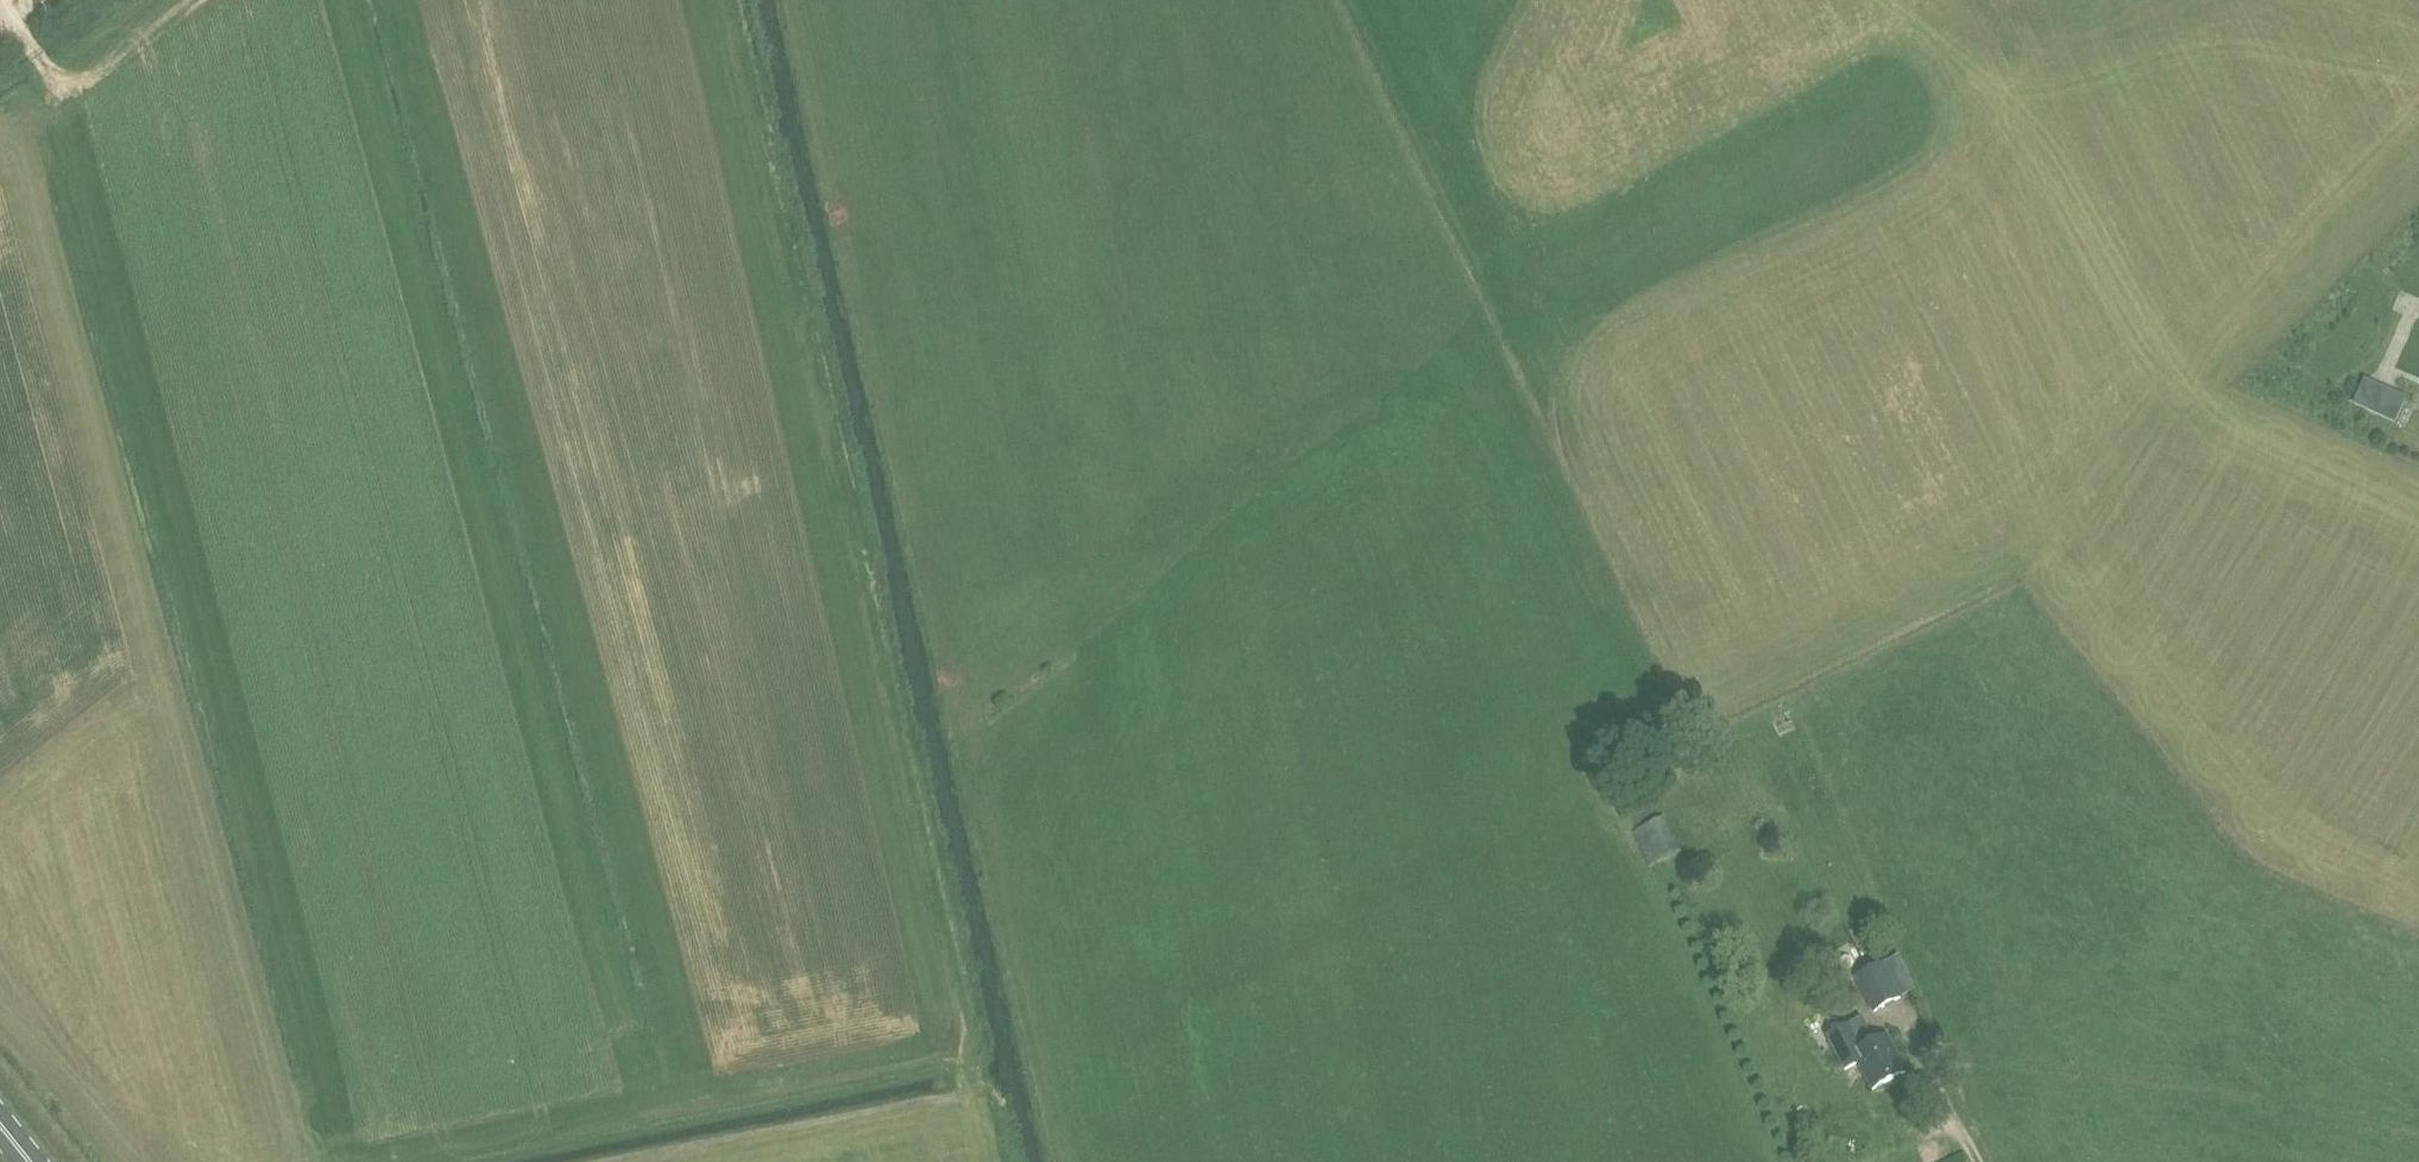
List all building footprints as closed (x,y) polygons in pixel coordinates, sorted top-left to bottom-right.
[(2408,389),(2418,394),(2418,364),(2408,389)] [(1651,868),(1683,854),(1667,819),(1635,832),(1651,868)] [(1886,966),(1860,980),(1877,1014),(1903,1000),(1886,966)] [(1859,1063),(1874,1092),(1908,1074),(1890,1038),(1877,1045),(1864,1020),(1831,1037),(1847,1069),(1859,1063)]
